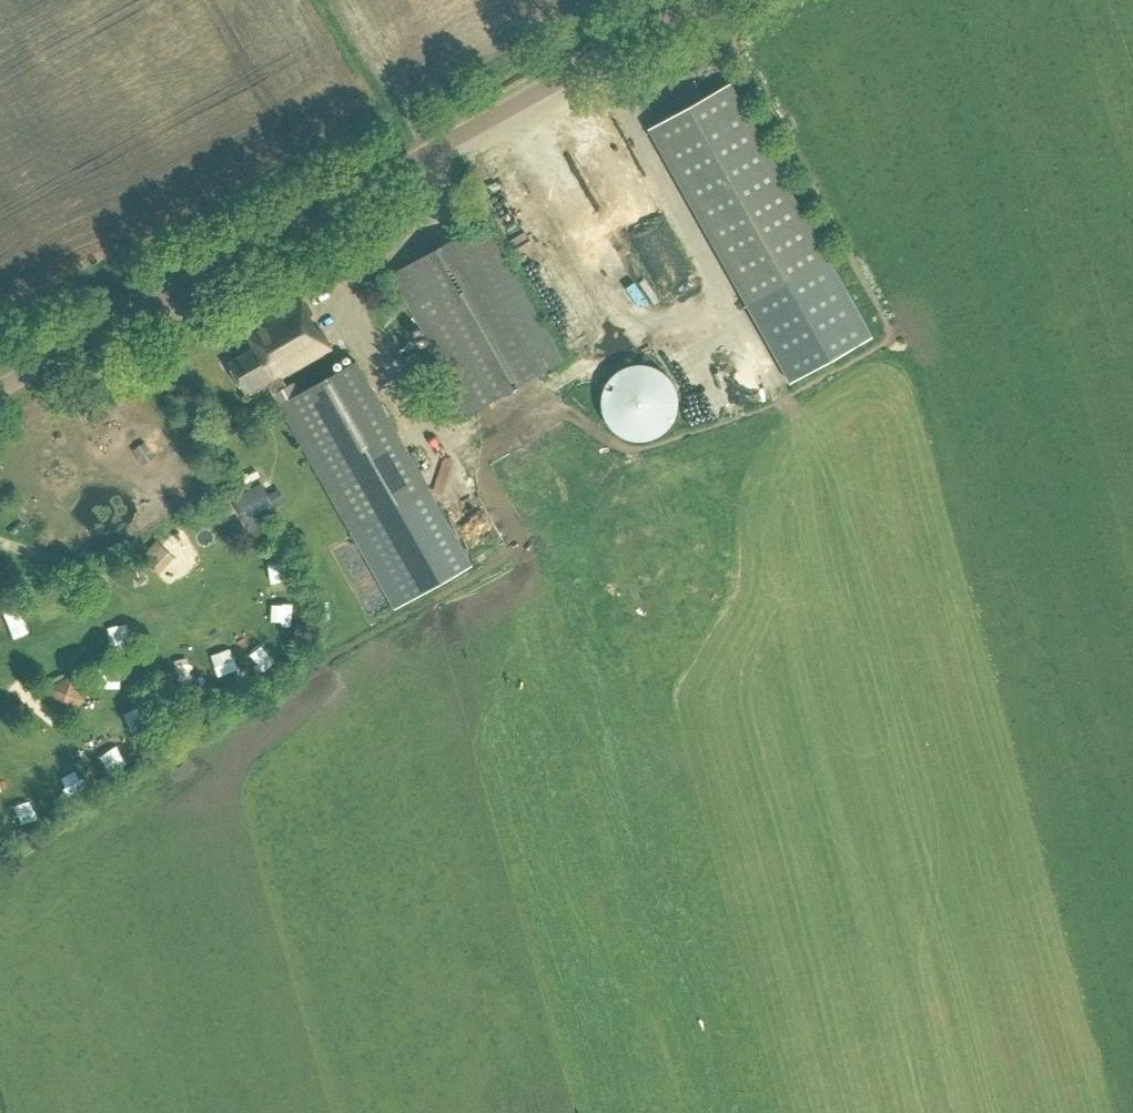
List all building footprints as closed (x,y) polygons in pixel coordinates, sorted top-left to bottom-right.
[(872,340),(732,86),(649,133),(790,386),(872,340)] [(565,358),(486,220),(391,274),(432,347),(423,352),(429,363),(439,358),(470,413),(565,358)] [(314,311),(312,309),(304,294),(243,329),(254,347),(231,360),(249,392),(268,381),(281,405),(319,473),(352,531),(395,609),(473,566),(429,488),(358,361),(294,397),(281,374),(333,344),(314,311)] [(597,300),(578,306),(584,324),(603,318),(597,300)] [(418,376),(428,370),(418,353),(408,358),(418,376)] [(616,432),(633,440),(651,440),(667,431),(678,415),(679,397),(673,380),(658,368),(640,364),(623,369),(609,381),(603,399),(605,417),(616,432)] [(239,383),(230,367),(200,384),(209,400),(239,383)] [(261,484),(234,499),(254,532),(280,517),(261,484)] [(214,538),(243,523),(227,495),(199,510),(214,538)]
